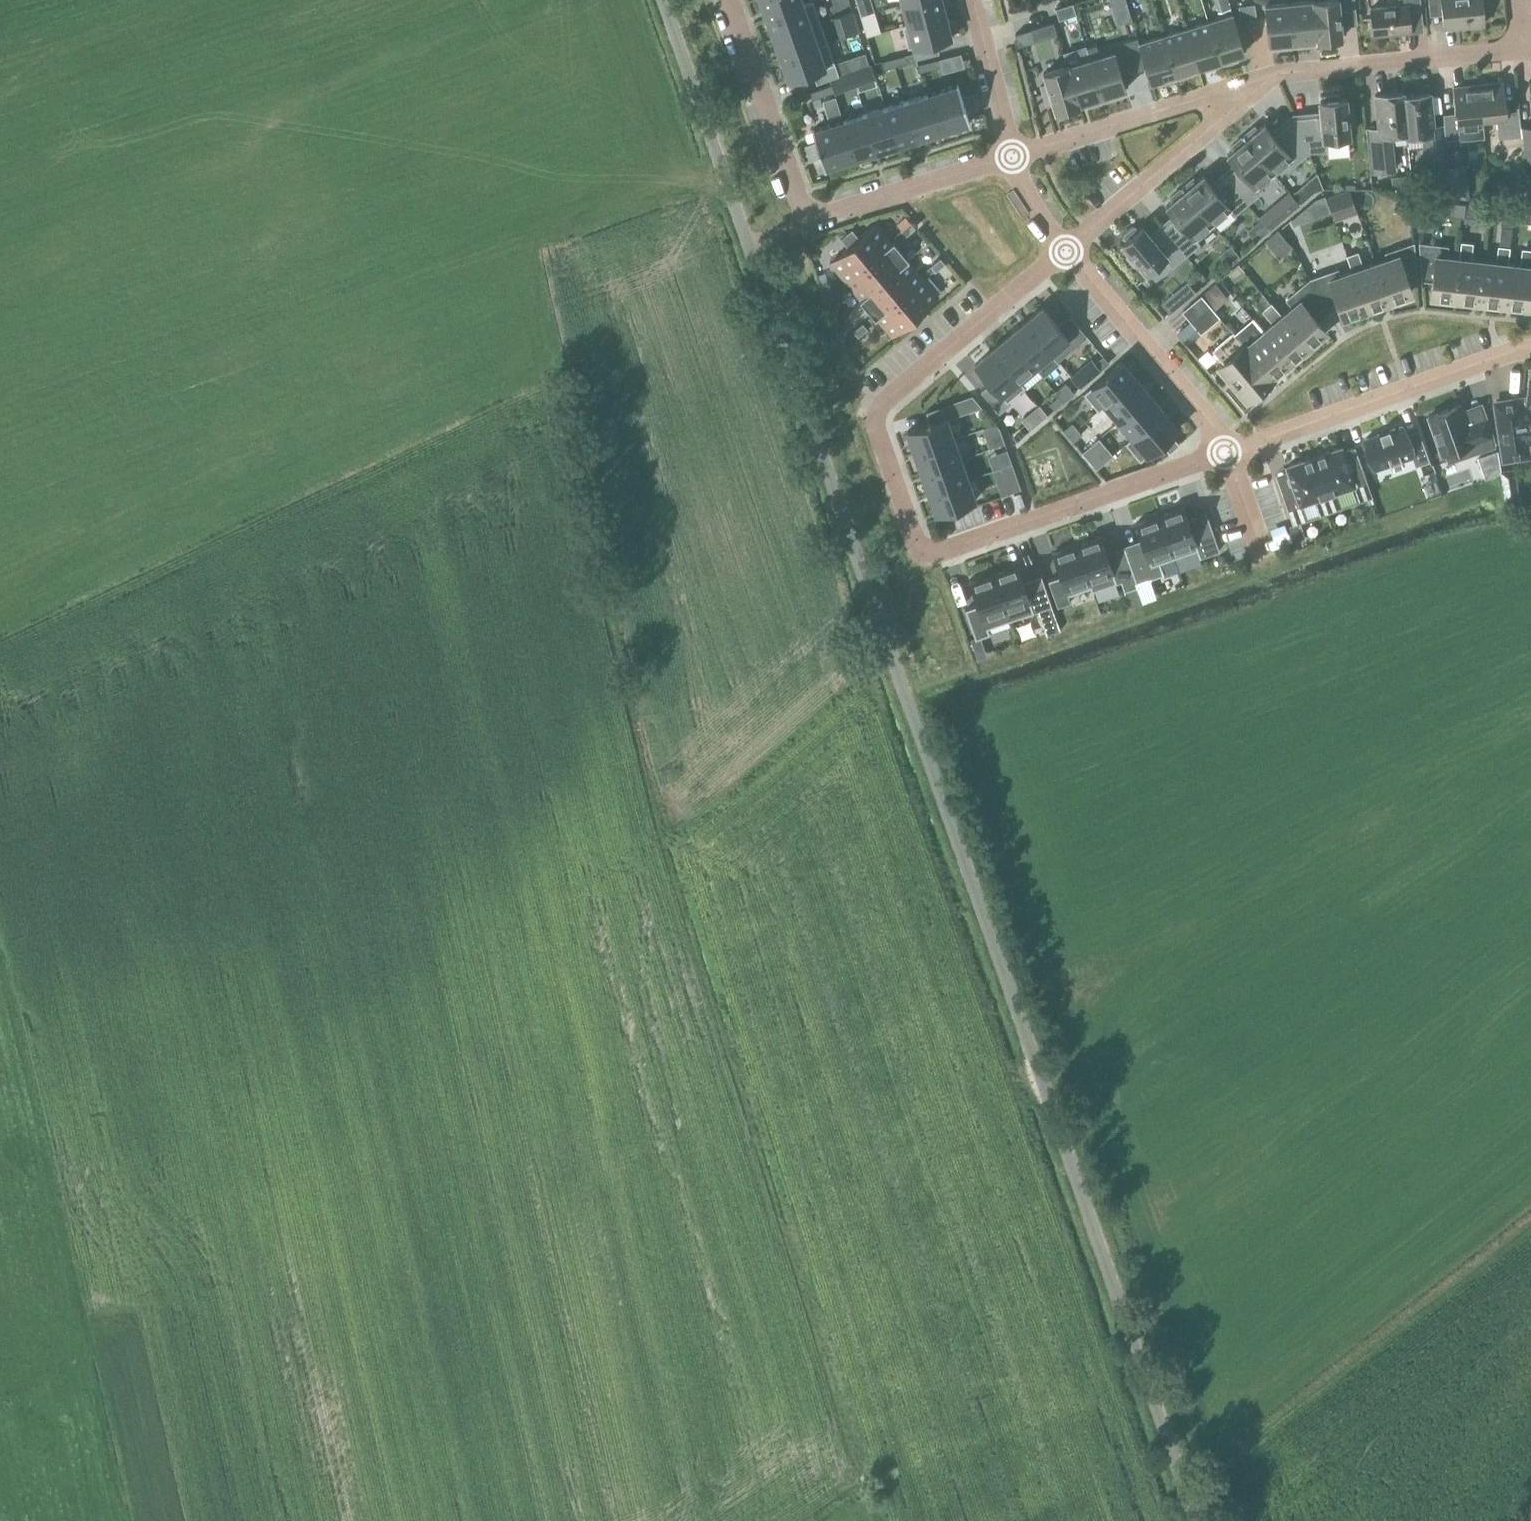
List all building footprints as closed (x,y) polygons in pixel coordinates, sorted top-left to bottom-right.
[(766,18),(813,2),(813,1),(804,4),(803,0),(760,0),(766,18)] [(943,0),(916,0),(902,4),(907,24),(902,25),(903,26),(946,15),(943,0)] [(1134,4),(1136,14),(1164,8),(1162,0),(1153,0),(1134,4)] [(1289,2),(1294,47),(1310,45),(1310,40),(1318,40),(1314,0),(1311,0),(1289,2)] [(1318,40),(1322,39),(1323,44),(1337,42),(1337,38),(1342,37),(1339,0),(1314,0),(1318,40)] [(1410,31),(1409,24),(1423,23),(1421,0),(1399,0),(1399,6),(1372,8),(1374,34),(1410,31)] [(1429,5),(1443,4),(1443,26),(1484,26),(1483,0),(1428,0),(1429,5)] [(821,22),(813,2),(766,18),(773,39),(821,22)] [(1289,2),(1265,5),(1269,44),(1277,44),(1278,48),(1294,47),(1289,2)] [(1056,8),(1059,20),(1077,14),(1073,3),(1056,8)] [(1113,12),(1117,23),(1132,18),(1128,7),(1113,12)] [(1209,22),(1222,64),(1237,59),(1236,55),(1244,52),(1232,14),(1209,22)] [(952,36),(946,15),(903,26),(908,48),(913,47),(916,58),(939,52),(936,41),(952,36)] [(1059,35),(1078,29),(1074,18),(1055,24),(1059,35)] [(1030,29),(1034,41),(1057,34),(1053,21),(1030,29)] [(828,42),(821,22),(773,39),(781,59),(828,42)] [(1209,22),(1186,29),(1198,67),(1205,65),(1206,69),(1222,64),(1209,22)] [(1186,29),(1163,36),(1176,79),(1192,74),(1190,69),(1198,67),(1186,29)] [(1163,36),(1139,43),(1146,66),(1151,81),(1159,79),(1160,83),(1176,79),(1163,36)] [(1090,58),(1104,101),(1119,96),(1118,92),(1126,89),(1121,74),(1146,66),(1139,43),(1137,37),(1111,45),(1113,51),(1090,58)] [(788,80),(813,71),(817,83),(839,75),(828,42),(781,59),(788,80)] [(904,55),(893,58),(895,65),(906,62),(904,55)] [(895,65),(893,58),(882,61),(884,68),(895,65)] [(940,58),(929,61),(931,69),(942,66),(940,58)] [(1104,101),(1090,58),(1067,65),(1079,103),(1086,101),(1088,106),(1104,101)] [(931,69),(929,61),(918,64),(919,71),(931,69)] [(1067,65),(1043,73),(1047,84),(1041,85),(1044,98),(1051,96),(1055,111),(1061,109),(1062,114),(1076,110),(1074,105),(1079,103),(1067,65)] [(863,67),(851,71),(854,78),(865,74),(863,67)] [(1502,83),(1478,85),(1481,120),(1497,118),(1499,138),(1520,136),(1520,130),(1521,130),(1519,107),(1504,108),(1502,83)] [(832,84),(821,88),(823,95),(834,91),(832,84)] [(973,92),(962,95),(959,84),(927,94),(933,113),(976,100),(973,92)] [(1481,120),(1478,85),(1453,87),(1455,107),(1454,107),(1455,113),(1443,114),(1444,124),(1446,140),(1482,136),(1481,120)] [(823,95),(821,88),(810,92),(812,99),(823,95)] [(1393,133),(1406,132),(1402,92),(1375,95),(1378,127),(1366,128),(1371,173),(1396,170),(1393,133)] [(1403,92),(1402,92),(1406,132),(1407,136),(1421,134),(1425,174),(1449,171),(1446,140),(1444,124),(1434,125),(1431,93),(1404,96),(1403,92)] [(1294,113),(1293,114),(1309,152),(1311,152),(1310,152),(1327,150),(1326,143),(1349,141),(1349,136),(1348,124),(1352,123),(1351,109),(1346,109),(1345,97),(1340,98),(1339,93),(1325,95),(1325,99),(1320,100),(1322,115),(1295,117),(1294,113)] [(939,132),(933,113),(927,94),(906,100),(918,139),(939,132)] [(918,139),(906,100),(885,107),(898,145),(918,139)] [(970,123),(967,111),(978,108),(976,100),(933,113),(939,132),(970,123)] [(898,145),(885,107),(865,113),(877,152),(898,145)] [(877,152),(865,113),(845,119),(851,139),(857,158),(877,152)] [(1243,135),(1274,172),(1291,158),(1296,163),(1308,152),(1308,153),(1309,152),(1293,114),(1294,118),(1274,135),(1264,123),(1258,129),(1255,126),(1243,135)] [(807,152),(851,139),(845,119),(812,129),(816,140),(804,144),(807,152)] [(1523,163),(1530,162),(1530,129),(1521,130),(1520,130),(1520,136),(1523,163)] [(1223,172),(1222,173),(1248,203),(1261,192),(1257,187),(1274,172),(1243,135),(1231,145),(1234,148),(1228,154),(1237,166),(1225,175),(1223,172)] [(857,158),(851,139),(807,152),(810,160),(821,157),(824,168),(856,158),(857,158)] [(1193,177),(1182,187),(1213,224),(1230,209),(1234,214),(1248,203),(1222,173),(1224,176),(1213,186),(1203,175),(1196,180),(1193,177)] [(1162,224),(1161,224),(1186,254),(1200,243),(1196,238),(1213,224),(1182,187),(1170,196),(1173,200),(1166,205),(1176,217),(1164,227),(1162,224)] [(1360,214),(1350,189),(1328,197),(1337,222),(1360,214)] [(1416,200),(1417,215),(1434,216),(1434,210),(1449,212),(1450,204),(1416,200)] [(1492,207),(1466,205),(1464,223),(1490,225),(1492,207)] [(1259,216),(1270,229),(1282,219),(1271,206),(1259,216)] [(1514,211),(1513,222),(1530,224),(1530,213),(1514,211)] [(901,229),(906,235),(916,227),(911,221),(901,229)] [(870,261),(893,241),(878,223),(860,237),(852,228),(846,233),(870,261)] [(1127,239),(1123,242),(1131,251),(1127,254),(1136,265),(1140,262),(1151,275),(1169,260),(1173,266),(1186,254),(1161,224),(1161,225),(1163,228),(1151,238),(1142,226),(1138,229),(1135,226),(1124,235),(1127,239)] [(848,247),(830,262),(846,281),(870,261),(846,233),(841,238),(848,247)] [(908,259),(893,241),(870,261),(885,279),(908,259)] [(1480,299),(1484,261),(1471,259),(1473,243),(1463,242),(1463,241),(1462,241),(1460,258),(1456,296),(1480,299)] [(1376,262),(1388,298),(1412,290),(1408,281),(1415,278),(1414,260),(1415,260),(1414,243),(1413,243),(1386,252),(1388,258),(1376,262)] [(1456,296),(1460,258),(1447,256),(1449,246),(1421,243),(1422,260),(1428,261),(1426,278),(1433,279),(1431,293),(1456,296)] [(1504,302),(1510,247),(1500,246),(1498,262),(1484,261),(1480,299),(1504,302)] [(1530,273),(1530,250),(1524,249),(1522,265),(1509,264),(1511,246),(1510,246),(1510,247),(1504,302),(1527,304),(1530,273)] [(1388,298),(1376,262),(1363,267),(1357,252),(1348,255),(1366,306),(1388,298)] [(1366,306),(1348,255),(1348,254),(1346,254),(1352,271),(1340,275),(1338,269),(1311,279),(1322,300),(1329,297),(1333,307),(1339,305),(1342,314),(1366,306)] [(936,271),(945,263),(940,257),(931,265),(936,271)] [(923,276),(908,259),(885,279),(899,296),(923,276)] [(885,279),(870,261),(846,281),(861,298),(885,279)] [(938,295),(923,276),(899,296),(920,320),(929,313),(924,307),(938,295)] [(899,296),(885,279),(861,298),(876,316),(899,296)] [(1315,305),(1322,300),(1311,279),(1287,298),(1293,306),(1283,315),(1271,301),(1271,302),(1307,344),(1326,328),(1318,319),(1323,315),(1315,305)] [(838,292),(833,286),(824,294),(828,300),(838,292)] [(1220,316),(1202,295),(1183,310),(1202,332),(1220,316)] [(920,320),(899,296),(876,316),(891,335),(906,322),(910,328),(920,320)] [(1289,360),(1307,344),(1271,302),(1271,303),(1264,309),(1274,322),(1264,331),(1289,360)] [(1057,360),(1087,335),(1070,315),(1058,325),(1043,307),(1026,322),(1051,352),(1051,353),(1057,360)] [(1289,360),(1264,331),(1253,318),(1236,333),(1233,330),(1233,331),(1272,377),(1273,377),(1271,375),(1289,360)] [(858,336),(868,328),(863,322),(853,330),(858,336)] [(1051,352),(1026,322),(1009,335),(1035,366),(1043,375),(1058,362),(1057,360),(1051,353),(1051,352)] [(1249,397),(1272,377),(1233,331),(1232,332),(1233,332),(1213,349),(1224,362),(1221,364),(1249,397)] [(1035,366),(1009,335),(993,349),(1018,380),(1019,379),(1035,366)] [(1008,401),(1025,387),(1019,379),(1018,380),(993,349),(975,364),(990,382),(981,390),(1000,412),(1010,403),(1008,401)] [(1110,363),(1109,362),(1103,355),(1095,362),(1101,369),(1110,363)] [(1105,404),(1136,378),(1122,361),(1084,393),(1099,411),(1106,405),(1105,404)] [(1119,420),(1150,395),(1136,378),(1105,404),(1106,405),(1119,420)] [(1066,382),(1055,391),(1059,395),(1064,401),(1074,392),(1066,382)] [(1504,458),(1529,454),(1527,442),(1530,442),(1530,384),(1529,404),(1522,405),(1520,398),(1496,402),(1504,458)] [(1050,403),(1055,409),(1064,401),(1059,395),(1050,403)] [(1133,437),(1164,411),(1150,395),(1119,420),(1132,436),(1133,437)] [(1449,461),(1493,445),(1492,436),(1486,417),(1473,421),(1472,419),(1466,421),(1460,405),(1429,416),(1442,454),(1446,452),(1449,461)] [(915,451),(953,438),(942,406),(926,411),(930,422),(908,430),(915,451)] [(1171,434),(1178,428),(1164,411),(1133,437),(1132,436),(1125,442),(1140,460),(1162,442),(1170,451),(1179,443),(1171,434)] [(1077,428),(1072,422),(1063,429),(1068,435),(1077,428)] [(1430,460),(1419,428),(1405,433),(1403,425),(1390,430),(1389,428),(1388,428),(1389,430),(1381,432),(1380,431),(1379,432),(1380,433),(1365,438),(1376,469),(1412,456),(1415,466),(1430,460)] [(1073,441),(1082,433),(1077,428),(1068,435),(1073,441)] [(994,434),(998,445),(1005,442),(1001,431),(994,434)] [(960,458),(953,438),(915,451),(922,472),(960,458)] [(1341,446),(1314,456),(1327,493),(1328,493),(1352,485),(1357,501),(1372,496),(1362,465),(1349,469),(1341,446)] [(1097,451),(1092,447),(1084,453),(1088,459),(1097,451)] [(998,453),(1003,466),(1012,463),(1007,450),(998,453)] [(1500,470),(1501,470),(1498,450),(1478,457),(1485,478),(1500,473),(1500,470)] [(1327,493),(1314,456),(1287,465),(1295,488),(1282,493),(1293,523),(1307,519),(1301,502),(1314,498),(1319,514),(1333,510),(1333,509),(1328,493),(1327,493)] [(967,479),(960,458),(922,472),(929,492),(967,479)] [(1003,467),(1012,492),(1021,489),(1012,463),(1003,467)] [(937,514),(975,500),(967,479),(929,492),(937,514)] [(1213,542),(1208,525),(1211,524),(1210,523),(1192,529),(1183,506),(1160,514),(1175,557),(1197,549),(1200,557),(1220,550),(1216,541),(1213,542)] [(1175,557),(1160,514),(1136,523),(1142,539),(1124,545),(1137,582),(1164,573),(1160,562),(1175,557)] [(1106,551),(1100,535),(1077,543),(1091,586),(1092,591),(1122,580),(1125,590),(1138,586),(1137,582),(1124,545),(1106,551)] [(1091,586),(1077,543),(1053,552),(1061,575),(1048,580),(1058,606),(1071,601),(1068,594),(1091,586)] [(1017,564),(994,573),(1010,619),(1034,611),(1033,609),(1051,603),(1041,574),(1023,580),(1017,564)] [(1010,619),(994,573),(970,581),(978,604),(965,609),(976,638),(990,633),(988,627),(1010,619)] [(1046,630),(1059,626),(1052,604),(1039,608),(1046,630)]
